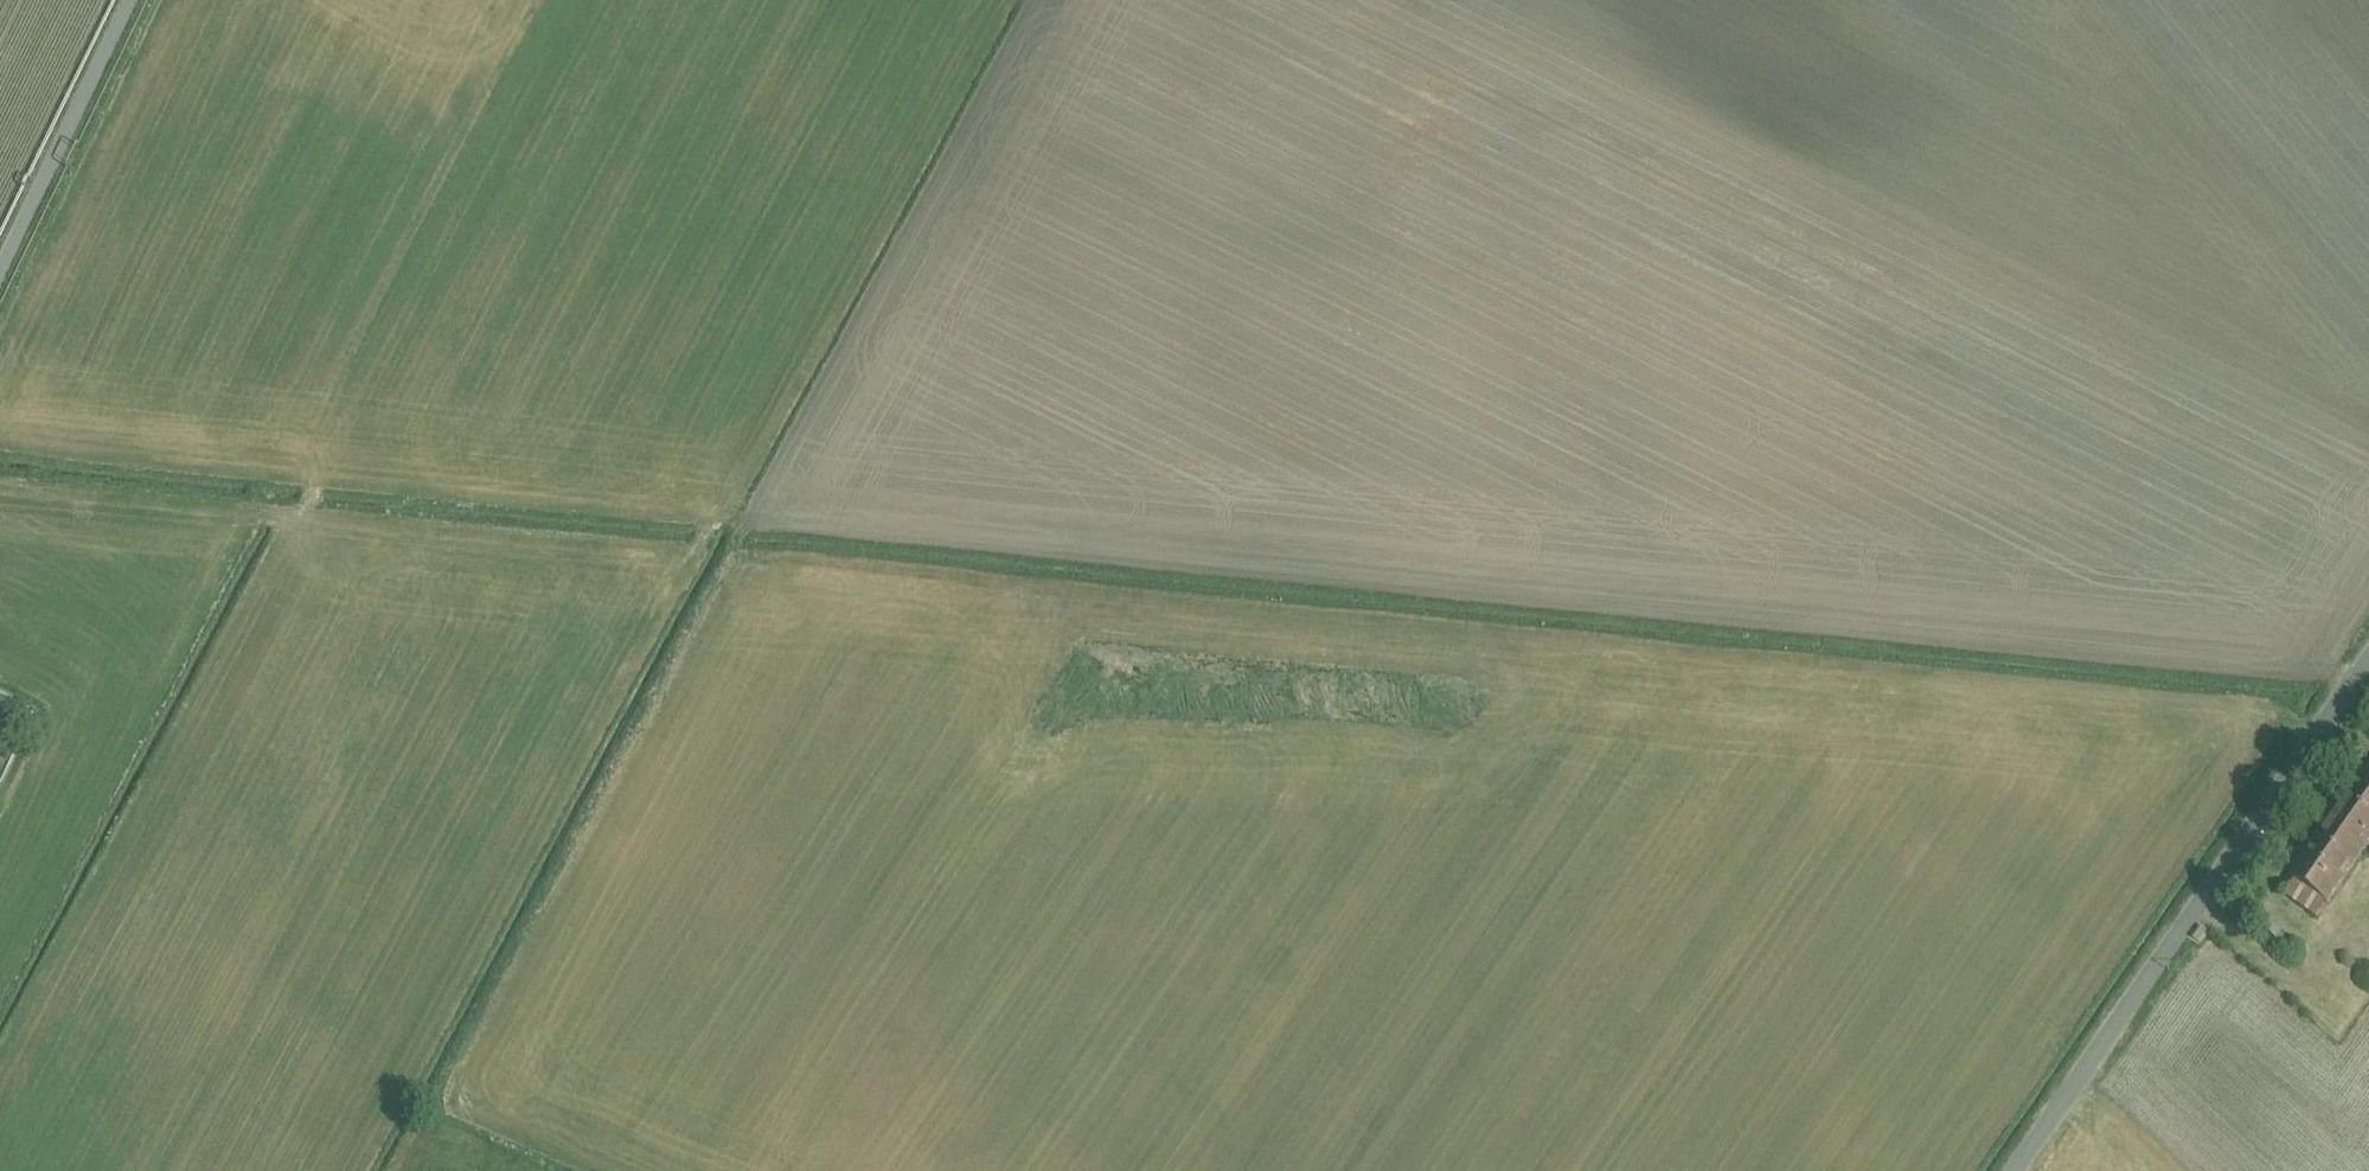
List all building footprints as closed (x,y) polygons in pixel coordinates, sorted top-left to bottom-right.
[(2290,868),(2340,900),(2368,857),(2368,747),(2290,868)]
